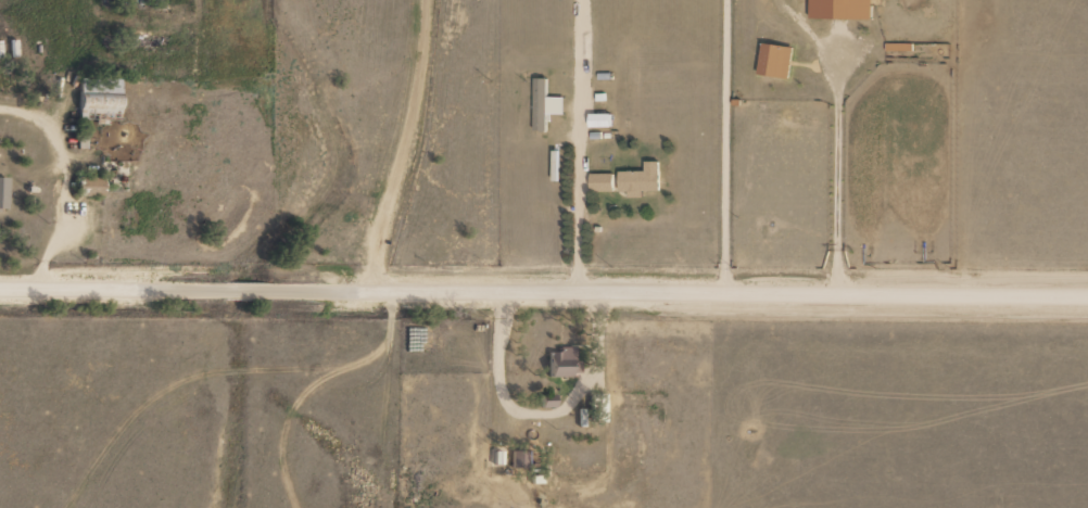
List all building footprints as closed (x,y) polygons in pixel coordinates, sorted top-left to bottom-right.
[(118,124),(119,80),(79,79),(77,149),(86,150),(86,123),(118,124)] [(660,162),(645,162),(645,173),(619,173),(619,193),(660,193),(660,162)] [(614,175),(590,175),(590,194),(614,194),(614,175)] [(577,348),(548,348),(548,377),(577,377),(577,348)] [(540,396),(540,409),(554,409),(554,396),(540,396)] [(526,452),(512,453),(513,468),(527,467),(526,452)]
